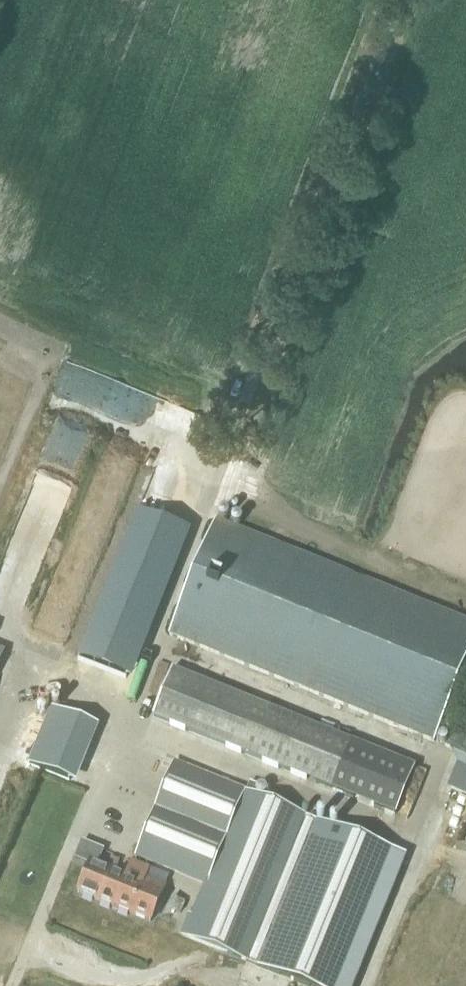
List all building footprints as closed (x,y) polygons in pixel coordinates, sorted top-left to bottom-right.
[(138,511),(78,659),(126,678),(186,530),(138,511)] [(168,635),(434,742),(465,662),(465,621),(215,520),(168,635)] [(171,669),(152,717),(396,815),(415,767),(171,669)] [(36,745),(29,764),(70,780),(77,761),(36,745)] [(133,855),(204,885),(192,916),(188,914),(180,935),(309,985),(335,985),(392,850),(171,760),(133,855)] [(114,908),(120,910),(151,922),(164,886),(168,877),(131,863),(126,876),(90,861),(77,893),(114,907),(114,908)]
